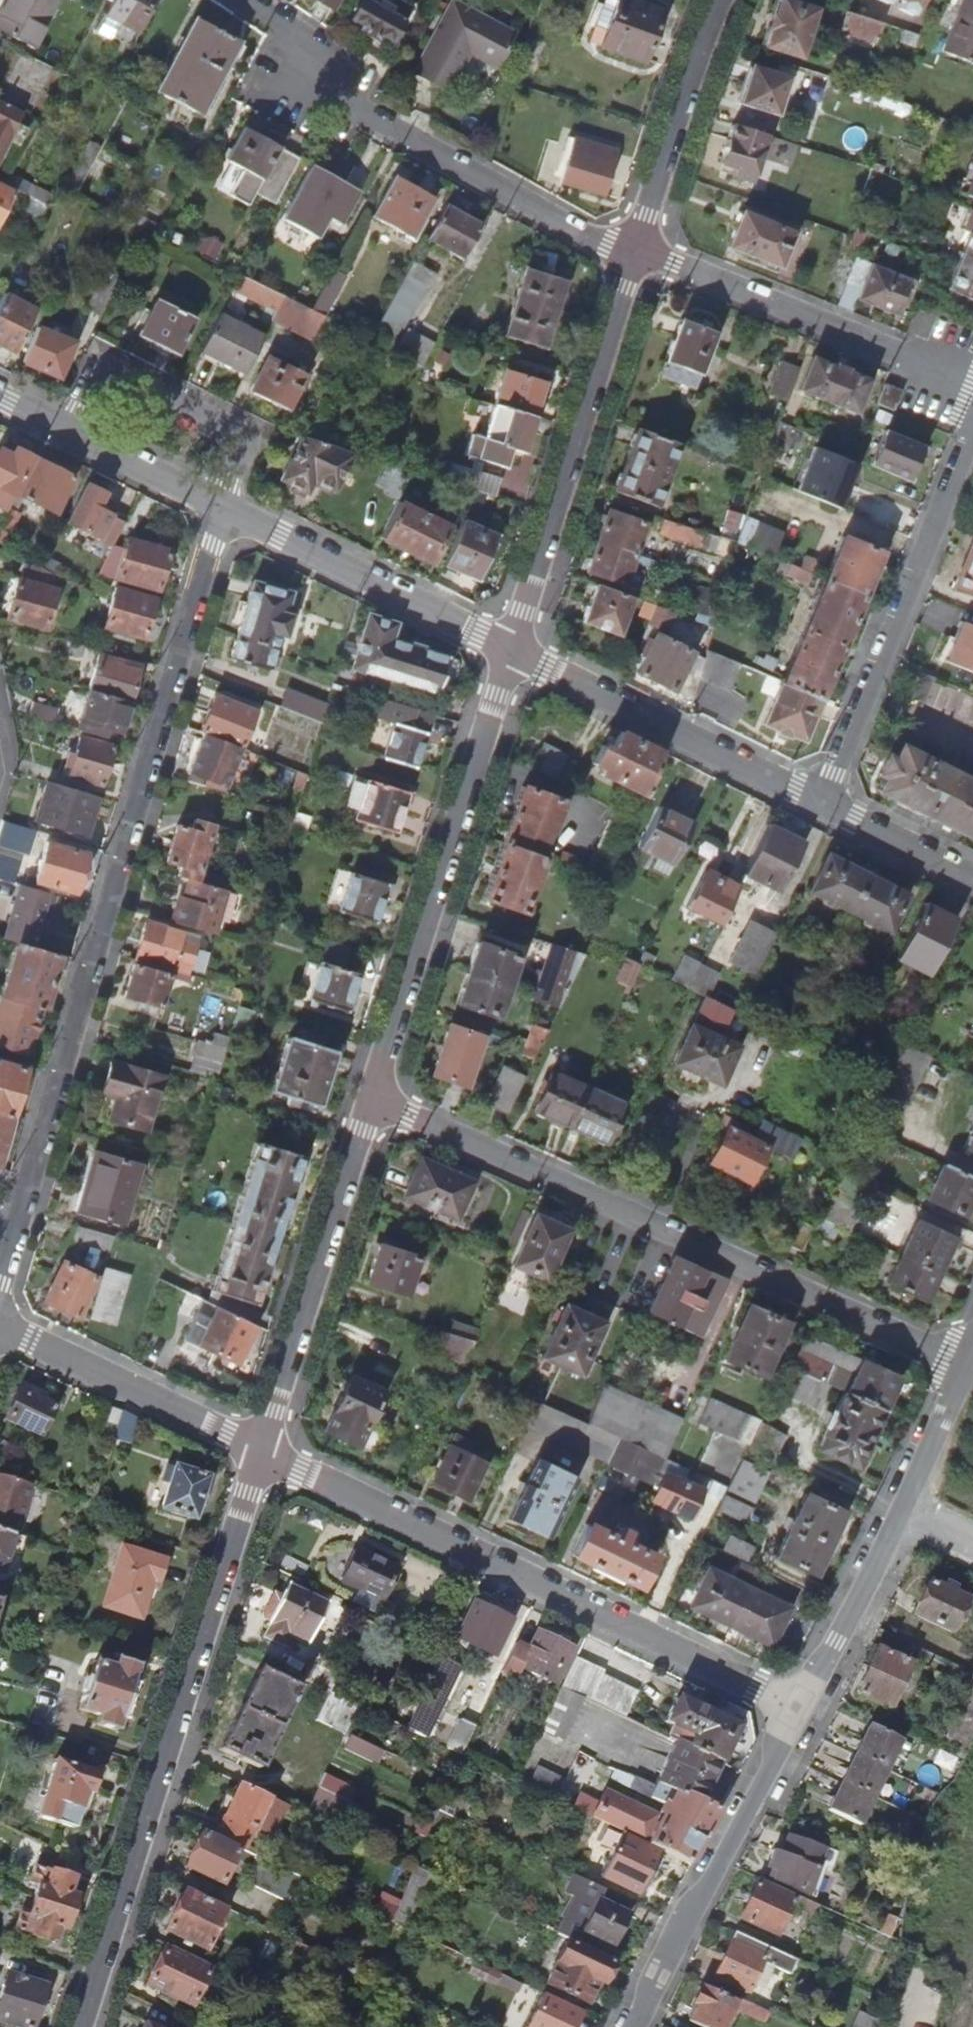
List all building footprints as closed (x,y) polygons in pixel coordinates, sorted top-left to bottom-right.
[(0,2),(0,18),(35,35),(54,0),(1,0),(0,2)] [(130,0),(109,0),(98,20),(114,30),(121,17),(130,0)] [(121,17),(137,27),(152,0),(130,0),(121,17)] [(406,5),(397,0),(387,0),(385,3),(379,0),(369,0),(368,0),(356,0),(348,14),(360,22),(357,28),(384,44),(406,5)] [(511,35),(450,0),(449,0),(409,69),(441,88),(462,51),(492,67),(511,35)] [(647,60),(666,12),(635,0),(621,0),(604,44),(647,60)] [(799,58),(815,10),(786,0),(780,0),(774,15),(771,14),(766,28),(769,29),(764,46),(799,58)] [(900,1),(896,11),(910,18),(918,0),(897,0),(900,1)] [(972,66),(972,0),(947,0),(942,12),(957,19),(942,52),(972,66)] [(881,23),(844,12),(838,32),(875,43),(881,23)] [(198,112),(238,39),(193,14),(153,87),(198,112)] [(24,44),(0,92),(0,93),(32,108),(56,60),(24,44)] [(775,116),(788,78),(750,66),(738,103),(775,116)] [(9,135),(18,140),(31,115),(0,100),(0,152),(9,135)] [(270,199),(294,152),(239,120),(222,152),(239,161),(225,188),(245,199),(251,188),(270,199)] [(764,138),(730,126),(716,167),(733,173),(730,181),(747,187),(764,138)] [(563,182),(604,195),(614,163),(594,156),(597,145),(578,138),(574,150),(567,148),(560,170),(566,172),(563,182)] [(87,143),(73,180),(85,184),(98,148),(87,143)] [(303,156),(268,218),(304,238),(315,219),(327,226),(352,183),(303,156)] [(403,232),(426,193),(386,171),(364,209),(403,232)] [(41,210),(47,196),(29,187),(22,201),(41,210)] [(440,201),(421,235),(458,256),(478,222),(440,201)] [(972,264),(972,211),(971,211),(964,228),(971,231),(960,259),(972,264)] [(728,247),(781,267),(794,232),(741,212),(728,247)] [(443,312),(457,288),(430,273),(431,272),(408,258),(377,313),(397,325),(421,283),(423,284),(415,297),(443,312)] [(960,259),(948,287),(972,297),(972,264),(960,259)] [(856,301),(895,316),(909,282),(853,260),(843,285),(859,292),(856,301)] [(300,301),(302,301),(314,307),(336,268),(323,261),(300,301)] [(234,267),(228,277),(276,300),(281,291),(234,267)] [(569,282),(527,268),(504,337),(544,350),(569,282)] [(0,295),(0,341),(14,348),(34,305),(3,288),(0,295)] [(189,309),(151,289),(131,327),(170,346),(189,309)] [(281,291),(276,300),(269,313),(291,324),(302,301),(300,301),(281,291)] [(213,308),(195,341),(241,366),(259,332),(213,308)] [(678,320),(662,360),(698,374),(699,374),(714,333),(678,320)] [(35,323),(19,360),(56,376),(71,340),(35,323)] [(399,349),(424,359),(433,337),(408,327),(399,349)] [(282,401),(301,364),(265,346),(246,383),(282,401)] [(698,374),(662,360),(657,374),(693,388),(698,374)] [(784,400),(795,367),(779,362),(768,394),(784,400)] [(822,365),(809,398),(849,413),(862,380),(848,375),(849,371),(837,366),(835,370),(822,365)] [(493,406),(534,418),(545,383),(504,371),(493,406)] [(901,392),(885,385),(877,405),(892,411),(901,392)] [(534,418),(493,406),(483,439),(471,435),(464,456),(504,468),(510,450),(523,454),(534,418)] [(665,442),(634,431),(612,493),(643,504),(651,480),(654,481),(659,465),(657,465),(665,442)] [(908,482),(922,448),(882,431),(867,464),(908,482)] [(357,456),(305,439),(284,484),(294,489),(292,493),(305,500),(307,496),(309,497),(317,484),(337,494),(357,456)] [(838,508),(855,464),(813,448),(796,492),(838,508)] [(16,493),(33,458),(14,449),(10,455),(2,451),(0,456),(0,486),(16,493)] [(456,461),(450,478),(497,493),(502,476),(456,461)] [(56,514),(73,479),(40,462),(23,498),(56,514)] [(481,511),(489,491),(471,485),(464,504),(481,511)] [(111,553),(123,528),(94,514),(101,500),(86,492),(67,532),(111,553)] [(402,500),(384,539),(432,560),(450,522),(402,500)] [(596,542),(652,561),(654,554),(636,549),(643,527),(605,515),(596,542)] [(464,520),(446,566),(480,581),(499,535),(464,520)] [(705,534),(661,521),(657,536),(701,550),(705,534)] [(748,549),(772,558),(781,534),(757,525),(748,549)] [(719,539),(705,534),(701,550),(715,554),(719,539)] [(950,592),(972,603),(972,536),(950,592)] [(823,582),(862,598),(881,553),(841,537),(823,582)] [(111,553),(97,579),(115,584),(116,579),(156,589),(168,551),(127,540),(123,556),(111,553)] [(652,561),(596,542),(586,571),(625,584),(632,561),(651,567),(652,561)] [(799,570),(808,574),(813,559),(804,556),(799,570)] [(799,570),(789,566),(785,577),(803,585),(808,574),(799,570)] [(782,681),(821,697),(843,645),(862,598),(823,582),(809,616),(782,681)] [(6,619),(43,630),(55,595),(17,583),(6,619)] [(236,636),(273,651),(277,638),(281,639),(281,641),(300,646),(310,616),(290,610),(289,615),(284,614),(289,593),(251,583),(236,636)] [(628,595),(592,583),(579,620),(615,632),(628,595)] [(141,642),(152,601),(113,590),(101,631),(141,642)] [(648,629),(655,612),(642,608),(637,625),(648,629)] [(674,619),(655,612),(648,629),(642,643),(648,646),(634,676),(691,705),(698,681),(704,662),(653,640),(657,631),(666,635),(674,619)] [(352,668),(428,694),(442,655),(384,637),(389,622),(369,615),(352,668)] [(960,622),(944,661),(972,674),(972,627),(960,622)] [(273,651),(236,636),(228,661),(266,672),(273,651)] [(750,661),(770,671),(775,660),(755,651),(750,661)] [(704,662),(698,681),(727,693),(738,666),(706,653),(704,662)] [(88,690),(127,701),(136,669),(98,658),(88,690)] [(933,679),(921,674),(911,700),(923,705),(933,679)] [(782,681),(780,680),(761,723),(776,730),(774,732),(786,738),(788,735),(803,742),(821,697),(782,681)] [(127,701),(88,690),(80,721),(100,726),(118,732),(127,701)] [(280,706),(321,724),(327,704),(286,690),(280,706)] [(207,734),(244,749),(257,716),(216,698),(201,732),(207,734)] [(434,716),(380,699),(375,717),(397,724),(385,758),(417,767),(434,716)] [(33,704),(29,717),(56,724),(60,711),(33,704)] [(77,728),(98,734),(100,726),(80,721),(77,728)] [(660,753),(619,732),(608,753),(601,750),(594,765),(603,770),(600,776),(632,792),(623,816),(631,820),(633,821),(660,753)] [(100,783),(112,744),(77,734),(66,772),(100,783)] [(244,749),(207,734),(190,774),(208,782),(206,786),(226,792),(244,749)] [(531,768),(556,781),(568,756),(543,743),(531,768)] [(899,746),(893,760),(885,757),(878,774),(884,777),(877,792),(972,839),(972,783),(899,746)] [(356,819),(397,832),(409,794),(368,781),(356,819)] [(96,797),(45,782),(35,818),(86,833),(96,797)] [(504,840),(546,856),(567,802),(526,785),(504,840)] [(669,865),(689,824),(656,808),(636,849),(669,865)] [(764,816),(736,871),(747,877),(753,866),(772,876),(770,880),(775,883),(799,834),(764,816)] [(188,880),(195,883),(202,859),(210,861),(212,854),(204,851),(212,825),(194,821),(190,833),(179,830),(167,865),(179,869),(177,877),(188,880)] [(0,829),(0,847),(29,856),(36,832),(2,822),(0,829)] [(546,856),(504,840),(482,896),(524,912),(546,856)] [(87,857),(47,845),(36,882),(76,894),(87,857)] [(578,860),(563,854),(559,864),(574,870),(578,860)] [(851,914),(869,877),(831,857),(811,894),(828,903),(827,906),(836,911),(838,907),(851,914)] [(389,883),(352,872),(339,911),(376,922),(389,883)] [(719,922),(737,887),(706,872),(689,907),(719,922)] [(869,877),(851,914),(863,920),(862,923),(875,930),(877,927),(890,933),(908,897),(869,877)] [(227,891),(195,883),(188,880),(181,907),(176,905),(171,923),(215,935),(227,891)] [(46,895),(20,888),(3,941),(15,944),(30,949),(46,895)] [(927,976),(957,921),(929,906),(900,962),(927,976)] [(182,931),(147,921),(136,959),(170,969),(170,971),(186,975),(195,945),(180,941),(182,931)] [(755,974),(775,934),(750,922),(730,961),(755,974)] [(499,1013),(518,953),(475,939),(456,1000),(499,1013)] [(15,944),(0,995),(0,998),(41,1010),(43,1010),(60,957),(30,949),(15,944)] [(555,1010),(583,953),(557,945),(532,998),(555,1010)] [(629,984),(638,965),(634,963),(626,959),(617,978),(629,984)] [(186,975),(170,971),(135,961),(123,1000),(158,1010),(168,977),(189,984),(192,977),(186,975)] [(306,1001),(344,1013),(357,974),(319,963),(306,1001)] [(533,987),(538,975),(520,967),(515,978),(533,987)] [(693,975),(683,993),(687,995),(701,1002),(704,1003),(713,985),(693,975)] [(249,995),(234,990),(230,1003),(245,1008),(249,995)] [(0,998),(0,1052),(19,1057),(25,1039),(32,1041),(41,1010),(0,998)] [(704,1003),(701,1002),(672,1065),(717,1085),(735,1049),(713,1038),(725,1014),(704,1003)] [(310,1091),(328,1036),(283,1021),(265,1076),(310,1091)] [(539,1043),(545,1030),(530,1024),(524,1037),(539,1043)] [(469,1080),(480,1044),(446,1033),(435,1069),(469,1080)] [(190,1072),(217,1080),(226,1048),(199,1040),(190,1072)] [(906,1046),(885,1087),(865,1127),(889,1138),(929,1057),(906,1046)] [(107,1117),(144,1128),(160,1073),(109,1058),(100,1091),(113,1095),(107,1117)] [(10,1119),(24,1070),(0,1064),(0,1151),(10,1119)] [(507,1109),(523,1077),(503,1066),(487,1098),(507,1109)] [(571,1126),(588,1088),(552,1072),(535,1109),(571,1126)] [(588,1088),(571,1126),(605,1141),(622,1104),(588,1088)] [(728,1128),(712,1162),(752,1182),(769,1148),(746,1137),(750,1127),(728,1117),(723,1126),(728,1128)] [(863,1133),(856,1147),(862,1149),(869,1136),(863,1133)] [(232,1227),(277,1241),(290,1200),(292,1201),(297,1184),(295,1183),(302,1160),(259,1146),(255,1159),(253,1159),(232,1227)] [(79,1211),(121,1224),(139,1163),(92,1150),(83,1179),(88,1180),(79,1211)] [(405,1196),(458,1219),(475,1181),(421,1158),(405,1196)] [(944,1163),(928,1198),(965,1215),(972,1198),(972,1176),(944,1163)] [(8,1172),(0,1170),(0,1180),(5,1182),(8,1172)] [(870,1186),(841,1173),(818,1218),(839,1227),(849,1232),(870,1186)] [(548,1279),(570,1229),(535,1214),(513,1263),(548,1279)] [(839,1227),(818,1218),(813,1228),(810,1233),(831,1243),(839,1227)] [(933,1269),(941,1273),(957,1239),(919,1222),(904,1256),(933,1269)] [(113,1238),(75,1227),(72,1240),(110,1251),(113,1238)] [(238,1318),(251,1324),(264,1285),(265,1286),(271,1267),(269,1267),(277,1241),(232,1227),(212,1294),(234,1300),(230,1313),(238,1318)] [(366,1281),(406,1294),(418,1258),(378,1245),(366,1281)] [(933,1269),(904,1256),(890,1285),(927,1303),(941,1273),(933,1269)] [(727,1280),(677,1258),(651,1315),(679,1328),(684,1316),(690,1318),(684,1331),(700,1338),(727,1280)] [(104,1267),(90,1316),(115,1323),(129,1275),(104,1267)] [(76,1324),(96,1283),(80,1275),(67,1268),(47,1309),(76,1324)] [(230,1313),(199,1298),(180,1337),(220,1357),(221,1355),(238,1318),(230,1313)] [(725,1357),(764,1376),(789,1323),(751,1305),(725,1357)] [(565,1309),(542,1360),(579,1377),(605,1323),(576,1309),(574,1314),(565,1309)] [(257,1327),(251,1324),(238,1318),(221,1355),(220,1357),(226,1360),(237,1366),(239,1367),(257,1327)] [(446,1333),(459,1337),(463,1326),(450,1321),(446,1333)] [(473,1341),(478,1331),(463,1326),(459,1337),(473,1341)] [(463,1363),(473,1341),(459,1337),(446,1333),(443,1332),(436,1354),(463,1363)] [(811,1336),(795,1367),(836,1386),(849,1393),(888,1411),(903,1379),(811,1336)] [(237,1366),(226,1360),(221,1372),(232,1377),(237,1366)] [(795,1367),(783,1390),(825,1409),(836,1386),(795,1367)] [(383,1392),(349,1376),(322,1432),(370,1455),(376,1456),(381,1455),(385,1452),(387,1447),(387,1443),(386,1438),(384,1435),(366,1426),(383,1392)] [(38,1436),(53,1410),(34,1400),(37,1394),(20,1385),(3,1418),(38,1436)] [(606,1386),(588,1425),(623,1440),(643,1450),(657,1456),(662,1458),(666,1460),(684,1420),(606,1386)] [(888,1411),(849,1393),(842,1409),(838,1407),(830,1426),(833,1428),(823,1450),(861,1468),(888,1411)] [(749,1447),(761,1424),(762,1422),(712,1398),(700,1425),(749,1447)] [(610,1467),(611,1465),(623,1440),(588,1425),(543,1405),(531,1429),(610,1467)] [(131,1417),(112,1408),(103,1439),(123,1445),(131,1417)] [(761,1424),(749,1447),(748,1448),(776,1461),(787,1436),(761,1424)] [(454,1436),(432,1483),(467,1500),(485,1464),(470,1457),(475,1446),(454,1436)] [(643,1450),(623,1440),(611,1465),(645,1482),(647,1478),(658,1483),(657,1484),(667,1489),(661,1503),(660,1505),(689,1519),(703,1490),(657,1469),(652,1466),(657,1456),(643,1450)] [(662,1458),(657,1456),(652,1466),(657,1469),(662,1458)] [(509,1520),(547,1539),(577,1478),(539,1460),(527,1484),(523,1482),(516,1495),(520,1497),(509,1520)] [(742,1461),(733,1476),(761,1490),(769,1473),(742,1461)] [(195,1521),(208,1480),(177,1470),(163,1511),(195,1521)] [(0,1476),(0,1533),(11,1536),(17,1538),(32,1486),(0,1476)] [(733,1476),(727,1488),(726,1490),(754,1504),(761,1490),(733,1476)] [(651,1497),(661,1503),(667,1489),(657,1484),(651,1497)] [(630,1509),(597,1493),(593,1502),(625,1518),(630,1509)] [(722,1497),(715,1512),(744,1526),(750,1511),(722,1497)] [(805,1497),(777,1557),(815,1576),(844,1515),(805,1497)] [(571,1555),(639,1588),(654,1555),(587,1523),(571,1555)] [(0,1533),(0,1573),(11,1536),(0,1533)] [(74,1554),(80,1536),(71,1533),(65,1552),(74,1554)] [(723,1549),(747,1561),(755,1546),(730,1534),(723,1549)] [(119,1546),(100,1605),(137,1617),(148,1579),(155,1581),(162,1560),(119,1546)] [(343,1581),(381,1599),(396,1569),(357,1550),(343,1581)] [(732,1628),(751,1589),(711,1569),(691,1608),(732,1628)] [(949,1632),(963,1600),(949,1593),(926,1582),(911,1614),(949,1632)] [(274,1628),(267,1641),(303,1658),(329,1606),(287,1586),(283,1594),(276,1591),(268,1608),(274,1611),(268,1625),(274,1628)] [(751,1589),(732,1628),(773,1648),(792,1609),(751,1589)] [(459,1640),(494,1657),(511,1622),(476,1605),(459,1640)] [(570,1650),(534,1633),(526,1649),(515,1643),(501,1672),(515,1679),(520,1669),(553,1685),(570,1650)] [(915,1649),(901,1643),(894,1657),(874,1647),(854,1689),(888,1706),(915,1649)] [(95,1661),(88,1680),(92,1681),(89,1691),(85,1690),(79,1710),(98,1716),(95,1725),(116,1731),(121,1717),(129,1719),(141,1682),(133,1679),(137,1666),(116,1659),(114,1667),(95,1661)] [(441,1659),(407,1729),(426,1739),(435,1720),(442,1724),(448,1712),(441,1708),(460,1668),(441,1659)] [(561,1686),(626,1717),(638,1694),(603,1677),(605,1673),(575,1659),(561,1686)] [(309,1684),(327,1693),(335,1676),(318,1667),(309,1684)] [(223,1750),(263,1770),(302,1691),(261,1672),(223,1750)] [(82,1689),(85,1690),(89,1691),(92,1681),(88,1680),(85,1679),(82,1689)] [(561,1687),(541,1728),(564,1740),(584,1699),(561,1687)] [(358,1708),(331,1695),(318,1721),(345,1735),(358,1708)] [(675,1743),(719,1764),(737,1728),(677,1699),(666,1722),(673,1726),(667,1739),(675,1743)] [(448,1749),(462,1756),(476,1726),(462,1719),(448,1749)] [(827,1808),(856,1823),(898,1738),(867,1723),(827,1808)] [(352,1734),(347,1745),(379,1762),(385,1751),(352,1734)] [(655,1783),(699,1805),(719,1764),(675,1743),(655,1783)] [(928,1771),(948,1780),(957,1761),(937,1752),(928,1771)] [(84,1817),(97,1774),(59,1763),(46,1806),(84,1817)] [(305,1817),(337,1833),(345,1818),(360,1825),(366,1812),(351,1804),(357,1791),(326,1775),(305,1817)] [(710,1830),(719,1814),(699,1805),(655,1783),(652,1788),(636,1781),(630,1792),(666,1810),(658,1827),(655,1827),(652,1820),(602,1796),(596,1808),(577,1799),(571,1810),(621,1834),(660,1853),(689,1867),(710,1830)] [(289,1809),(241,1785),(214,1839),(235,1848),(243,1852),(256,1827),(276,1837),(289,1809)] [(445,1802),(440,1812),(452,1818),(457,1807),(445,1802)] [(440,1812),(433,1828),(445,1833),(452,1818),(440,1812)] [(638,1897),(660,1853),(621,1834),(599,1878),(638,1897)] [(272,1866),(243,1852),(235,1848),(233,1852),(198,1835),(183,1867),(218,1884),(229,1861),(248,1870),(243,1882),(284,1902),(297,1878),(272,1866)] [(818,1865),(772,1849),(766,1867),(776,1870),(774,1877),(809,1889),(818,1865)] [(31,1896),(69,1908),(73,1895),(65,1893),(70,1875),(33,1864),(28,1881),(35,1883),(31,1896)] [(435,1880),(416,1872),(392,1924),(409,1933),(435,1880)] [(575,1945),(581,1934),(607,1948),(624,1917),(598,1903),(603,1892),(573,1877),(565,1895),(574,1900),(555,1935),(575,1945)] [(818,1906),(759,1878),(741,1917),(777,1935),(791,1906),(813,1915),(818,1906)] [(395,1916),(400,1896),(383,1891),(378,1912),(395,1916)] [(202,1953),(221,1914),(183,1895),(164,1934),(202,1953)] [(31,1896),(30,1901),(67,1912),(69,1908),(31,1896)] [(67,1912),(30,1901),(26,1916),(18,1914),(13,1931),(50,1943),(55,1925),(63,1928),(67,1912)] [(794,1961),(733,1932),(711,1979),(744,1994),(758,1964),(786,1977),(794,1961)] [(544,1985),(583,2005),(594,1983),(599,1985),(608,1967),(564,1945),(544,1985)] [(146,1988),(192,2011),(209,1975),(163,1953),(146,1988)] [(521,1986),(474,1963),(469,1972),(516,1995),(521,1986)] [(0,1997),(0,2015),(35,2025),(47,1985),(8,1973),(0,1997)] [(733,1999),(730,2005),(694,1989),(685,2008),(690,2011),(686,2022),(697,2026),(720,2026),(729,2008),(750,2018),(754,2009),(733,1999)] [(586,2017),(532,1991),(514,2026),(581,2026),(586,2017)]
